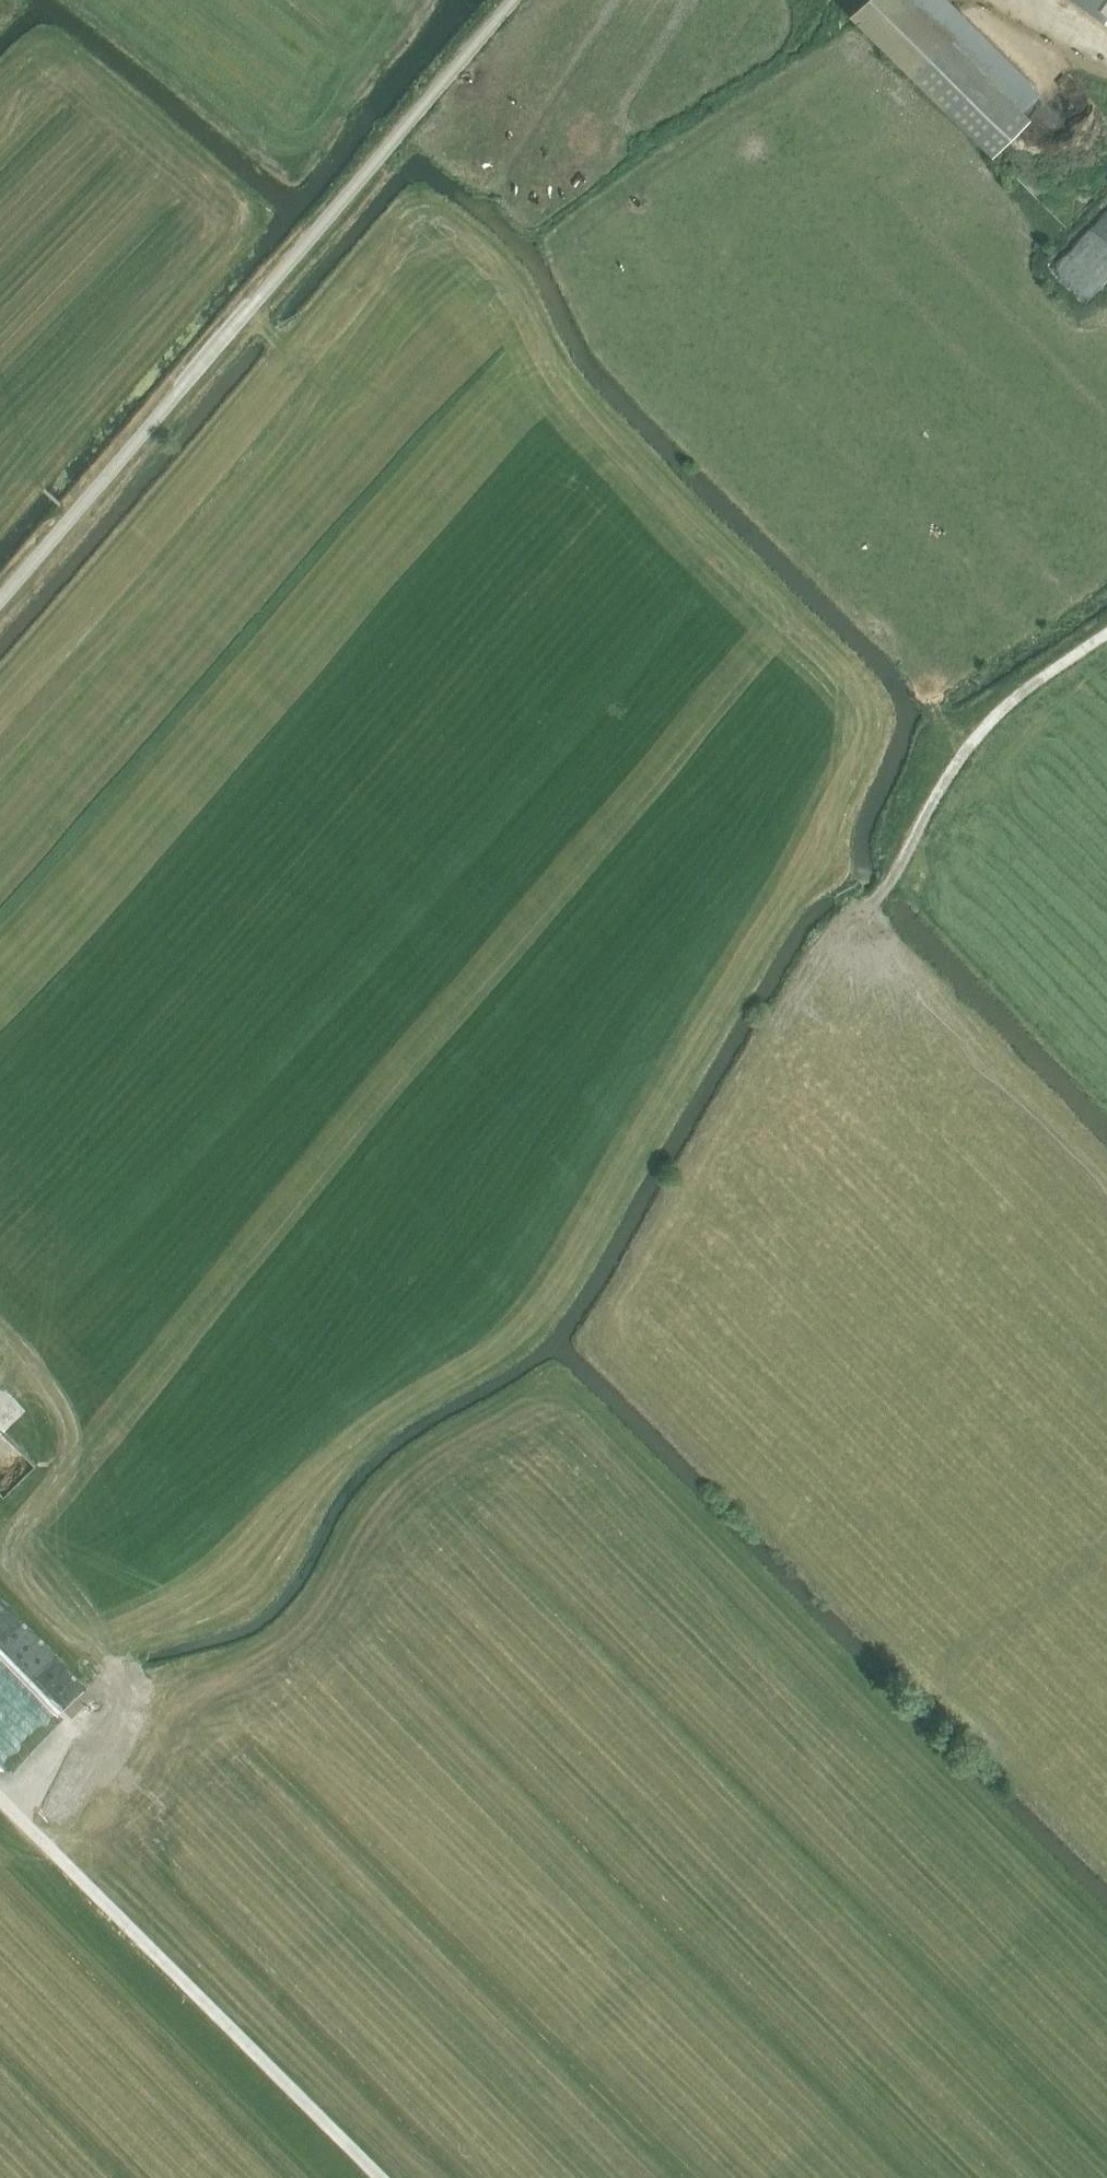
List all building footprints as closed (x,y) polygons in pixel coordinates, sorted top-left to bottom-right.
[(1031,116),(952,39),(913,0),(863,0),(849,14),(915,78),(994,154),(1031,116)] [(1106,13),(1106,0),(1087,0),(1106,13)] [(1049,260),(1087,296),(1106,275),(1106,223),(1095,212),(1049,260)] [(20,1474),(11,1460),(0,1467),(0,1486),(20,1474)]
